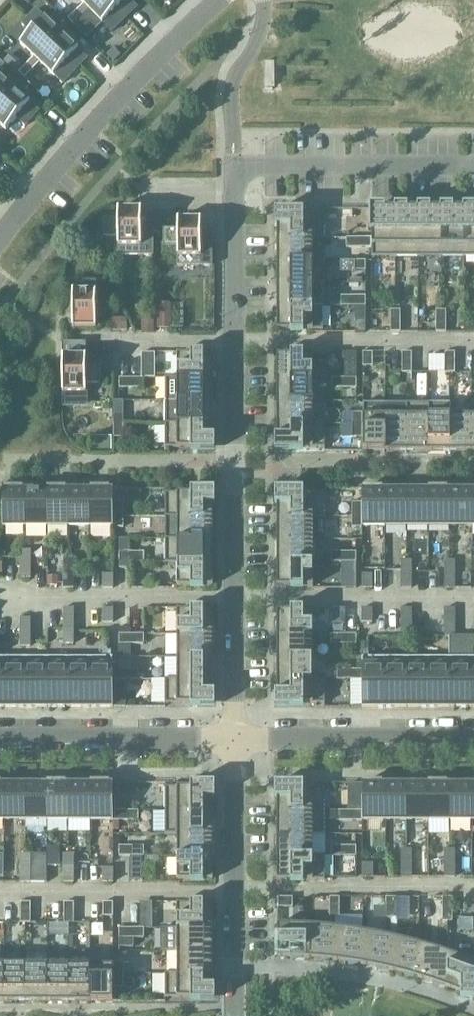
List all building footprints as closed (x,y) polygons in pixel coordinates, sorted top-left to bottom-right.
[(87,7),(90,10),(103,24),(111,32),(122,22),(138,7),(131,0),(95,0),(87,7)] [(85,4),(77,12),(82,18),(90,10),(87,7),(85,4)] [(31,33),(21,44),(35,57),(38,60),(63,34),(61,33),(66,28),(69,24),(56,11),(51,16),(56,20),(52,24),(37,10),(23,25),(31,33)] [(77,12),(69,19),(75,25),(82,18),(77,12)] [(69,24),(66,28),(72,34),(75,30),(69,24)] [(38,60),(41,63),(63,84),(88,58),(63,34),(38,60)] [(85,40),(82,43),(88,49),(91,45),(85,40)] [(108,55),(114,62),(122,55),(115,48),(108,55)] [(11,55),(4,62),(15,71),(22,64),(11,55)] [(33,71),(41,63),(38,60),(35,57),(27,65),(33,71)] [(275,63),(264,63),(265,87),(275,87),(275,63)] [(26,78),(33,71),(27,65),(20,73),(26,78)] [(12,70),(7,75),(13,80),(10,84),(13,87),(17,84),(21,79),(12,70)] [(13,87),(10,84),(0,76),(0,103),(13,87)] [(21,79),(17,84),(25,91),(29,86),(21,79)] [(13,87),(0,103),(0,124),(7,130),(17,119),(25,127),(39,111),(13,87)] [(395,258),(395,209),(394,209),(394,211),(373,212),(373,214),(372,214),(372,258),(395,258)] [(418,209),(395,209),(395,258),(418,258),(418,209)] [(441,209),(418,209),(418,258),(441,258),(441,209)] [(464,209),(441,209),(441,258),(464,258),(464,209)] [(464,209),(464,258),(473,258),(473,209),(464,209)] [(118,219),(104,219),(104,237),(118,237),(118,256),(153,256),(153,228),(141,228),(141,210),(118,210),(118,219)] [(278,215),(278,238),(325,238),(325,214),(285,215),(278,215)] [(164,229),(164,247),(178,247),(178,267),(213,267),(213,238),(201,238),(201,220),(178,220),(178,229),(164,229)] [(278,238),(278,261),(325,261),(325,260),(313,260),(313,239),(325,239),(325,238),(278,238)] [(360,248),(360,238),(346,238),(346,248),(360,248)] [(371,238),(360,238),(360,248),(371,248),(371,238)] [(366,271),(366,260),(354,260),(354,271),(366,271)] [(278,261),(278,284),(325,284),(325,261),(278,261)] [(73,329),(96,329),(96,281),(73,281),(73,329)] [(278,284),(278,307),(323,307),(323,285),(325,285),(325,284),(278,284)] [(357,307),(357,297),(341,297),(341,307),(357,307)] [(366,297),(357,297),(357,307),(366,307),(366,297)] [(157,304),(157,329),(171,329),(171,304),(157,304)] [(286,330),(312,330),(323,330),(323,307),(278,307),(278,330),(282,330),(286,330)] [(391,311),(391,322),(401,322),(401,311),(391,311)] [(437,311),(437,322),(446,322),(446,311),(437,311)] [(127,331),(127,318),(112,318),(112,331),(127,331)] [(141,320),(141,333),(153,333),(153,320),(141,320)] [(401,322),(391,322),(391,333),(401,333),(401,322)] [(446,322),(437,322),(436,333),(446,333),(446,322)] [(86,342),(63,343),(62,408),(64,408),(64,404),(86,404),(86,384),(100,384),(100,366),(86,366),(86,342)] [(373,353),(363,353),(363,364),(373,364),(373,353)] [(403,353),(402,363),(412,363),(412,353),(403,353)] [(446,353),(446,363),(456,363),(456,353),(446,353)] [(142,355),(142,379),(144,379),(155,378),(155,354),(142,355)] [(177,355),(177,379),(212,379),(212,367),(212,355),(205,355),(177,355)] [(278,355),(278,379),(313,379),(313,355),(278,355)] [(412,363),(402,363),(402,373),(412,373),(412,363)] [(456,363),(446,363),(446,373),(456,374),(456,363)] [(144,379),(142,379),(119,379),(119,389),(144,389),(144,379)] [(165,379),(165,402),(212,402),(212,379),(177,379),(165,379)] [(278,379),(278,401),(313,401),(313,379),(278,379)] [(346,389),(346,379),(332,379),(332,389),(346,389)] [(357,379),(346,379),(346,389),(357,389),(357,379)] [(278,401),(278,424),(325,424),(325,423),(313,423),(313,401),(278,401)] [(113,413),(113,424),(124,424),(124,402),(113,402),(113,413)] [(165,402),(165,424),(212,424),(212,402),(165,402)] [(363,452),(386,452),(386,404),(363,404),(363,452)] [(386,404),(386,452),(407,452),(407,404),(386,404)] [(429,404),(407,404),(407,452),(429,452),(429,404)] [(451,452),(451,416),(451,404),(430,404),(429,404),(429,452),(451,452)] [(352,413),(352,424),(362,424),(362,413),(352,413)] [(472,416),(451,416),(451,452),(472,452),(472,416)] [(124,424),(113,424),(113,438),(124,438),(124,424)] [(212,424),(165,424),(165,448),(212,448),(212,424)] [(325,424),(278,424),(278,448),(325,448),(325,424)] [(362,424),(352,424),(352,438),(362,438),(362,424)] [(94,452),(111,452),(111,440),(94,440),(94,452)] [(3,526),(25,526),(25,489),(3,489),(3,526)] [(25,526),(47,526),(47,489),(25,489),(25,526)] [(47,489),(47,526),(69,526),(69,489),(47,489)] [(91,489),(69,489),(69,526),(91,526),(91,489)] [(113,489),(91,489),(91,526),(113,526),(113,489)] [(363,527),(386,527),(386,490),(363,490),(363,527)] [(386,527),(407,527),(407,490),(386,490),(386,527)] [(407,527),(428,527),(428,490),(407,490),(407,527)] [(428,527),(450,527),(450,490),(428,490),(428,527)] [(450,527),(472,527),(472,490),(450,490),(450,527)] [(165,493),(165,517),(212,517),(212,493),(165,493)] [(278,493),(278,517),(325,517),(325,493),(278,493)] [(113,503),(113,517),(124,517),(124,503),(113,503)] [(352,503),(352,517),(362,517),(362,503),(352,503)] [(124,517),(113,517),(113,528),(124,528),(124,517)] [(165,517),(165,540),(212,540),(212,517),(165,517)] [(278,517),(278,540),(313,540),(313,518),(325,518),(325,517),(278,517)] [(362,517),(352,517),(352,528),(362,528),(362,517)] [(165,540),(165,563),(212,563),(212,540),(165,540)] [(278,540),(278,563),(313,563),(313,540),(278,540)] [(20,550),(20,564),(30,564),(30,550),(20,550)] [(119,562),(130,562),(130,552),(119,552),(119,562)] [(130,552),(130,562),(144,562),(144,552),(130,552)] [(331,562),(345,563),(345,553),(331,553),(331,562)] [(345,553),(345,563),(356,563),(356,553),(345,553)] [(63,560),(64,574),(73,574),(73,560),(63,560)] [(402,561),(402,575),(412,575),(412,561),(402,561)] [(445,561),(445,575),(455,575),(455,561),(445,561)] [(212,563),(165,563),(177,563),(177,586),(212,586),(212,563)] [(313,563),(278,563),(278,586),(313,586),(313,563)] [(30,564),(20,564),(20,578),(30,578),(30,564)] [(103,574),(103,588),(113,588),(113,573),(103,574)] [(73,574),(64,574),(64,588),(73,588),(73,574)] [(363,574),(363,589),(373,589),(373,574),(363,574)] [(412,575),(402,575),(402,589),(412,589),(412,575)] [(455,575),(445,575),(445,589),(455,589),(455,575)] [(47,587),(58,587),(58,578),(47,578),(47,587)] [(64,608),(64,626),(74,626),(74,608),(64,608)] [(103,623),(113,623),(113,608),(103,608),(103,623)] [(372,609),(362,608),(362,623),(372,623),(372,609)] [(402,609),(402,623),(412,623),(412,609),(402,609)] [(445,609),(445,623),(455,623),(455,609),(445,609)] [(177,611),(177,634),(212,634),(212,611),(177,611)] [(278,611),(278,634),(313,634),(313,611),(278,611)] [(21,618),(21,632),(31,632),(31,618),(21,618)] [(412,623),(402,623),(402,637),(411,637),(412,623)] [(455,623),(445,623),(445,637),(450,637),(455,637),(455,623)] [(74,626),(64,626),(64,644),(74,644),(74,626)] [(130,644),(130,634),(130,627),(119,627),(119,634),(119,644),(119,657),(130,657),(130,644)] [(31,632),(21,632),(21,646),(31,646),(31,632)] [(144,634),(130,634),(130,644),(144,644),(144,634)] [(177,634),(177,657),(212,657),(212,634),(177,634)] [(278,634),(278,657),(313,657),(313,634),(278,634)] [(331,645),(345,645),(345,635),(331,635),(331,645)] [(345,635),(345,645),(356,645),(356,635),(345,635)] [(449,707),(471,708),(471,657),(473,657),(473,637),(455,637),(450,637),(450,657),(449,657),(449,707)] [(4,707),(26,707),(26,657),(4,657),(4,707)] [(26,707),(47,707),(47,657),(26,657),(26,707)] [(47,707),(69,707),(69,657),(47,657),(47,707)] [(69,707),(91,707),(91,657),(69,657),(69,707)] [(91,657),(91,707),(113,707),(113,657),(91,657)] [(165,679),(165,680),(212,680),(212,657),(177,657),(177,679),(165,679)] [(278,657),(278,680),(325,680),(325,679),(313,679),(313,657),(278,657)] [(362,707),(384,707),(384,657),(362,657),(362,707)] [(384,707),(406,707),(406,657),(384,657),(384,707)] [(406,707),(428,707),(427,657),(406,657),(406,707)] [(428,707),(449,707),(449,657),(427,657),(428,707)] [(113,680),(124,680),(124,670),(113,670),(113,680)] [(124,670),(124,680),(139,680),(138,670),(124,670)] [(337,680),(351,680),(351,670),(337,670),(337,680)] [(351,670),(351,680),(362,680),(362,670),(351,670)] [(212,680),(165,680),(165,703),(212,703),(212,680)] [(325,680),(278,680),(278,703),(325,704),(325,680)] [(62,783),(47,783),(47,820),(69,820),(69,783),(64,783),(64,782),(62,782),(62,783)] [(107,783),(91,783),(91,820),(113,820),(113,783),(109,783),(109,782),(107,782),(107,783)] [(25,783),(4,783),(4,820),(25,820),(25,783)] [(47,783),(25,783),(25,820),(47,820),(47,783)] [(91,783),(69,783),(69,820),(91,820),(91,783)] [(362,820),(384,820),(384,783),(362,783),(362,820)] [(384,820),(406,820),(406,783),(384,783),(384,820)] [(406,820),(428,820),(428,783),(406,783),(406,820)] [(428,820),(450,820),(450,783),(428,783),(428,820)] [(450,820),(472,820),(472,783),(450,783),(450,820)] [(165,787),(165,811),(212,811),(212,787),(165,787)] [(278,787),(278,811),(325,811),(325,787),(278,787)] [(124,821),(124,811),(113,811),(113,821),(124,821)] [(138,811),(124,811),(124,821),(138,821),(138,811)] [(165,811),(165,834),(212,834),(212,811),(165,811)] [(278,811),(278,834),(325,834),(325,811),(278,811)] [(351,821),(351,811),(337,811),(337,821),(351,821)] [(362,811),(351,811),(351,821),(362,821),(362,811)] [(177,835),(177,857),(212,857),(212,834),(165,834),(165,835),(177,835)] [(278,834),(278,856),(325,856),(313,856),(313,835),(325,835),(325,834),(278,834)] [(119,857),(130,857),(130,846),(119,846),(119,857)] [(130,846),(130,857),(144,857),(144,846),(130,846)] [(345,856),(345,846),(332,846),(332,856),(345,856)] [(357,846),(345,846),(345,856),(357,856),(357,846)] [(402,849),(402,863),(412,863),(412,849),(402,849)] [(445,849),(445,863),(455,863),(455,849),(445,849)] [(20,854),(20,868),(30,868),(30,854),(20,854)] [(64,854),(64,868),(73,868),(74,854),(64,854)] [(325,856),(278,856),(278,880),(325,880),(325,856)] [(212,857),(177,857),(177,880),(212,880),(212,857)] [(362,877),(371,877),(372,877),(372,862),(362,862),(362,877)] [(412,863),(402,863),(402,877),(412,877),(412,863)] [(455,863),(445,863),(445,877),(455,877),(455,863)] [(30,868),(20,868),(20,882),(30,882),(30,868)] [(73,868),(64,868),(63,882),(73,882),(73,868)] [(103,868),(103,882),(113,882),(113,868),(103,868)] [(330,897),(330,907),(340,907),(340,897),(330,897)] [(386,897),(386,907),(396,907),(396,897),(386,897)] [(442,897),(442,911),(452,911),(452,897),(442,897)] [(279,898),(279,908),(293,907),(293,898),(279,898)] [(21,902),(20,912),(30,912),(30,902),(21,902)] [(64,902),(64,912),(74,912),(74,902),(64,902)] [(113,916),(113,902),(103,902),(103,916),(113,916)] [(177,905),(177,929),(212,929),(212,905),(177,905)] [(340,907),(330,907),(330,917),(340,917),(340,907)] [(396,907),(386,907),(386,918),(396,918),(396,907)] [(452,911),(442,911),(442,921),(452,921),(452,911)] [(30,912),(20,912),(20,923),(30,923),(30,912)] [(74,912),(64,912),(64,923),(74,923),(74,912)] [(46,918),(35,918),(35,926),(46,926),(46,918)] [(292,957),(307,958),(306,924),(289,924),(277,923),(277,955),(284,955),(287,956),(292,957)] [(333,960),(335,960),(335,927),(306,924),(307,958),(323,959),(326,959),(327,958),(329,958),(333,958),(333,960)] [(361,964),(363,964),(363,931),(335,927),(335,960),(351,962),(355,962),(357,962),(357,961),(361,962),(361,964)] [(130,939),(130,928),(119,928),(119,947),(134,947),(134,939),(130,939)] [(144,928),(130,928),(130,939),(134,939),(144,939),(144,928)] [(177,929),(177,951),(212,951),(212,929),(177,929)] [(389,970),(391,970),(391,936),(363,931),(363,964),(379,967),(382,967),(385,967),(389,967),(389,970)] [(417,977),(419,978),(419,943),(391,936),(391,970),(407,974),(409,974),(411,974),(413,974),(417,974),(417,977)] [(446,987),(448,987),(447,952),(419,943),(419,978),(425,980),(429,981),(433,982),(436,983),(439,983),(446,983),(446,987)] [(165,973),(165,974),(212,974),(212,951),(177,951),(177,973),(165,973)] [(473,998),(473,962),(447,952),(448,987),(451,989),(454,990),(457,991),(461,992),(464,993),(468,994),(473,994),(473,998)] [(48,953),(48,965),(48,1001),(69,1001),(69,968),(69,965),(69,953),(48,953)] [(113,963),(114,974),(124,974),(123,963),(113,963)] [(133,963),(123,963),(124,974),(134,974),(133,963)] [(26,965),(4,965),(4,1001),(26,1001),(26,965)] [(48,965),(26,965),(26,1001),(48,1001),(48,965)] [(91,965),(69,965),(69,1001),(91,1001),(91,965)] [(113,965),(91,965),(91,1001),(113,1001),(113,965)] [(124,974),(114,974),(114,988),(124,988),(124,974)] [(212,974),(165,974),(165,998),(212,998),(212,974)]
